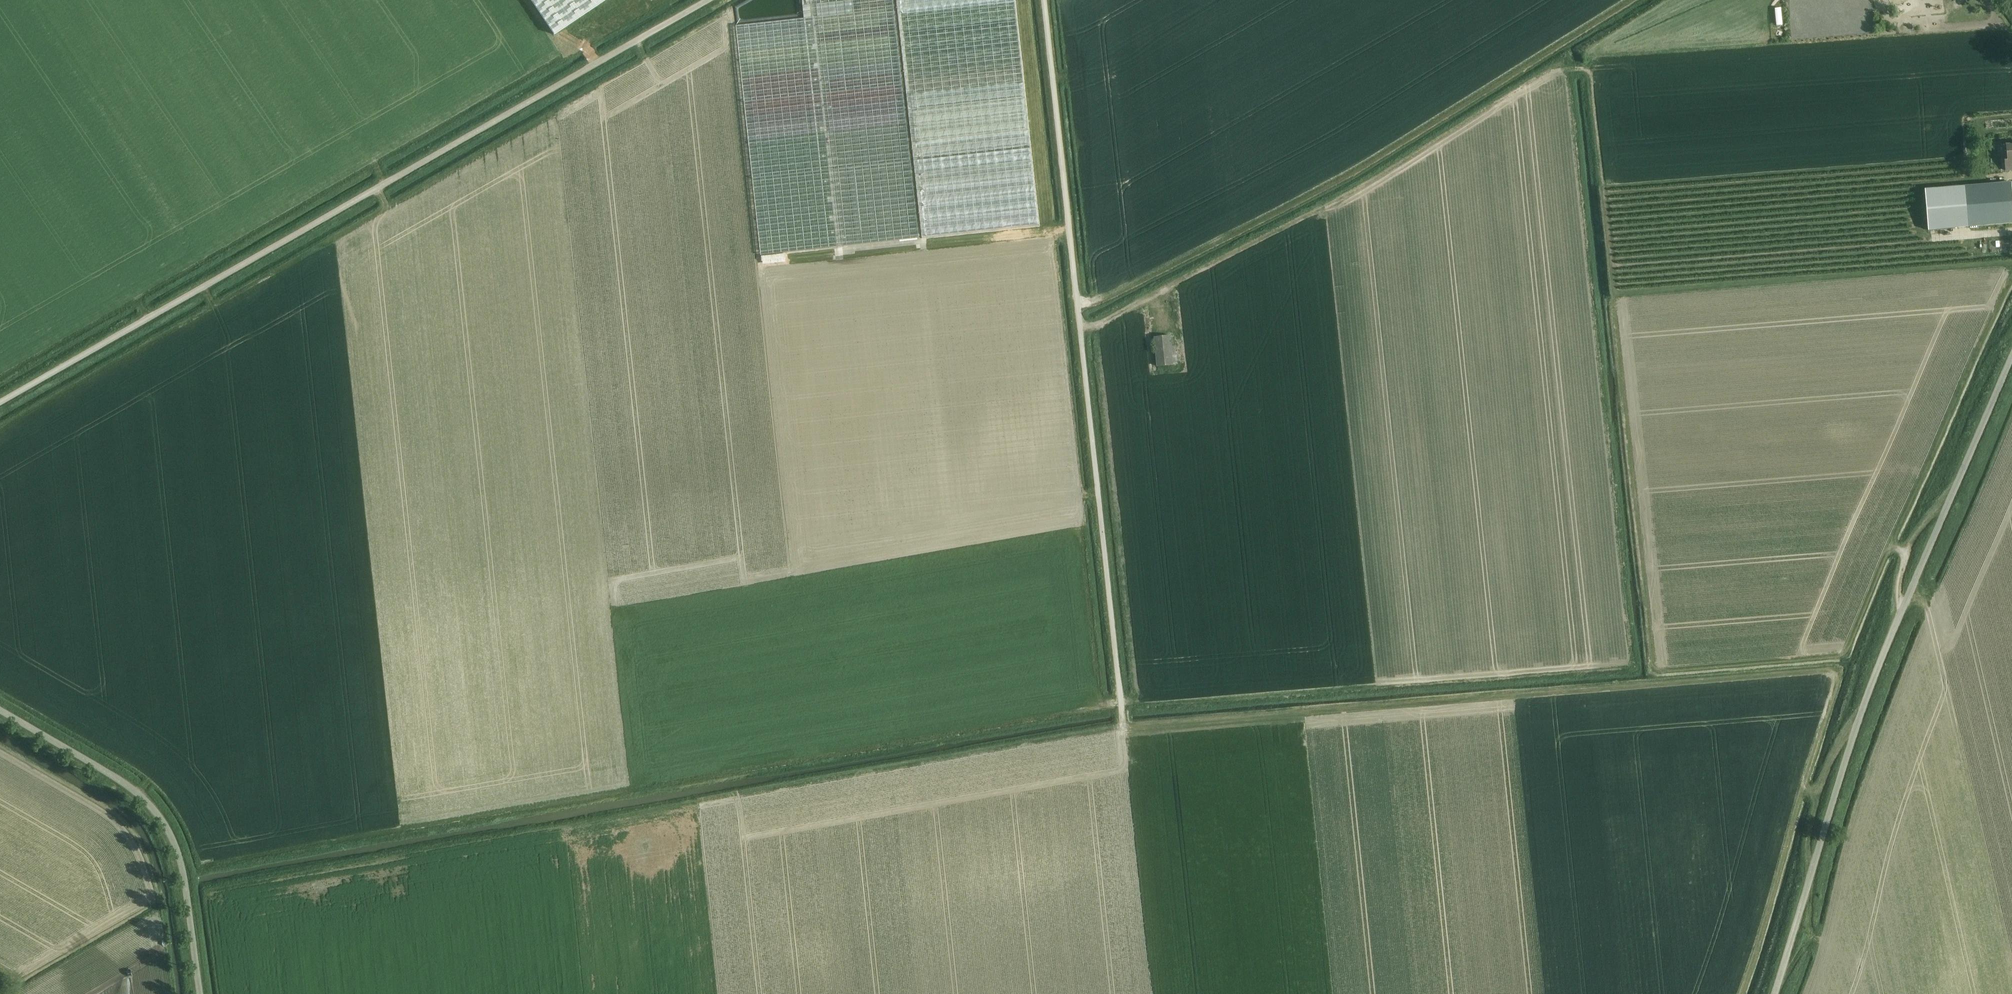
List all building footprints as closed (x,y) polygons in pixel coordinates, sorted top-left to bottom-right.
[(554,35),(606,0),(531,0),(554,35)] [(803,19),(735,26),(760,256),(918,238),(892,0),(801,0),(803,19)] [(921,238),(1038,226),(1014,0),(895,0),(921,238)] [(1968,227),(2011,224),(2011,194),(2011,183),(1965,187),(1965,186),(1924,190),(1928,231),(1968,227)] [(1156,367),(1173,365),(1170,337),(1153,339),(1156,367)]
